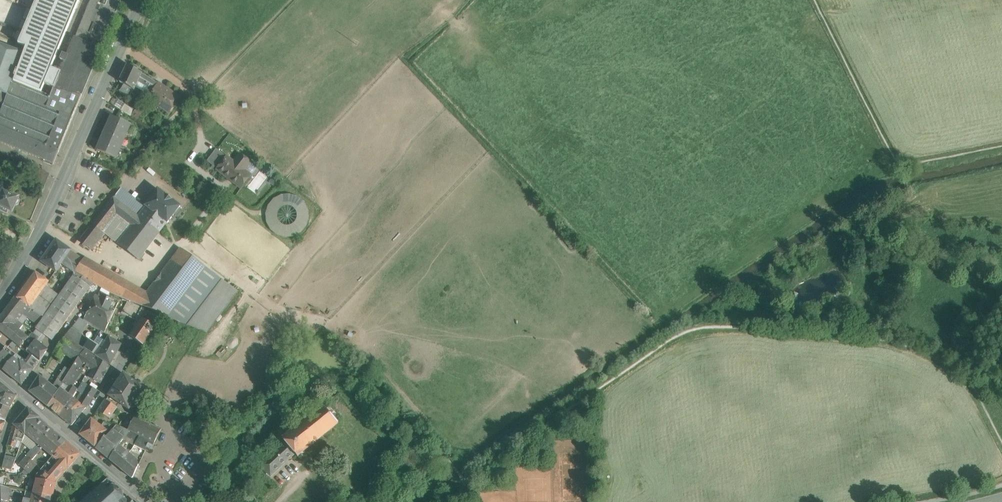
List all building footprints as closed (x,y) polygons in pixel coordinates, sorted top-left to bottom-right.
[(18,71),(17,70),(14,77),(16,77),(15,80),(13,79),(22,53),(0,45),(0,114),(0,142),(54,164),(101,49),(75,39),(68,56),(65,62),(61,73),(54,89),(51,97),(41,93),(45,85),(51,69),(80,0),(37,0),(19,44),(26,47),(18,71)] [(142,74),(128,65),(120,82),(124,85),(134,91),(138,82),(142,74)] [(51,69),(45,85),(54,89),(61,73),(51,69)] [(153,81),(142,74),(138,82),(149,88),(153,81)] [(149,88),(144,96),(149,99),(158,84),(153,81),(149,88)] [(179,97),(158,83),(158,84),(149,99),(169,112),(179,97)] [(134,91),(124,85),(120,91),(130,97),(134,91)] [(135,111),(125,104),(121,111),(131,117),(135,111)] [(131,125),(112,117),(111,117),(112,118),(107,128),(126,136),(130,126),(131,126),(131,125)] [(126,136),(107,128),(102,139),(121,147),(126,136)] [(121,147),(102,139),(98,150),(98,149),(97,150),(116,158),(116,157),(121,147)] [(217,149),(207,161),(218,169),(227,157),(217,149)] [(234,162),(227,157),(218,169),(217,170),(241,188),(251,175),(242,169),(249,161),(240,155),(234,162)] [(50,174),(41,170),(35,183),(45,186),(50,174)] [(4,212),(6,209),(12,212),(16,205),(16,206),(19,205),(21,201),(20,198),(19,198),(20,197),(0,188),(0,210),(4,212)] [(181,206),(158,188),(144,206),(168,224),(181,206)] [(144,206),(121,189),(82,241),(91,248),(103,232),(105,234),(118,217),(131,227),(119,244),(140,260),(168,224),(144,206)] [(308,210),(304,203),(298,197),(290,195),(281,196),(274,199),(269,206),(266,214),(267,222),(271,229),(277,234),(285,237),(294,236),(301,232),(306,226),(308,218),(308,210)] [(131,227),(118,217),(105,234),(119,244),(131,227)] [(84,260),(57,241),(42,261),(56,271),(62,263),(75,273),(76,272),(75,272),(84,260)] [(147,293),(85,258),(84,260),(75,272),(76,272),(95,283),(99,285),(111,292),(167,316),(205,267),(181,248),(147,293)] [(205,267),(167,316),(188,325),(222,279),(205,267)] [(35,272),(16,297),(30,307),(45,286),(49,282),(35,272)] [(44,318),(36,329),(52,341),(90,287),(74,275),(59,297),(44,318)] [(222,279),(188,325),(207,333),(239,292),(222,279)] [(95,283),(90,291),(94,293),(97,288),(99,285),(95,283)] [(59,297),(45,286),(30,307),(44,317),(44,318),(59,297)] [(98,296),(96,295),(84,319),(94,325),(105,305),(107,298),(108,295),(101,291),(98,295),(98,296)] [(30,307),(16,297),(16,298),(16,297),(5,312),(5,311),(18,322),(18,321),(22,324),(27,317),(39,325),(44,317),(30,307)] [(118,303),(107,298),(105,305),(115,310),(118,303)] [(128,301),(122,313),(136,320),(142,308),(128,301)] [(115,310),(105,305),(94,325),(105,332),(115,310)] [(162,317),(142,308),(136,320),(139,322),(130,336),(143,345),(155,327),(162,317)] [(5,311),(5,312),(0,318),(0,330),(21,347),(32,333),(33,333),(23,326),(22,324),(18,321),(18,322),(5,311)] [(82,330),(88,322),(79,316),(74,324),(82,330)] [(122,345),(101,332),(97,339),(104,344),(102,347),(72,328),(66,336),(79,345),(80,345),(94,354),(103,360),(111,365),(122,345)] [(38,337),(32,333),(21,347),(40,361),(48,349),(36,340),(38,337)] [(85,350),(66,336),(57,349),(53,355),(61,359),(65,354),(77,362),(85,350)] [(27,361),(22,358),(21,359),(6,347),(0,354),(0,367),(22,385),(29,376),(39,361),(31,355),(27,361)] [(98,359),(85,350),(77,362),(83,366),(90,371),(87,376),(100,384),(110,367),(98,359)] [(71,371),(65,382),(71,386),(72,384),(73,385),(77,379),(76,378),(83,366),(77,362),(71,371)] [(65,368),(53,387),(40,376),(30,392),(49,407),(61,388),(65,382),(71,371),(65,368)] [(123,374),(108,396),(130,410),(145,388),(123,374)] [(73,398),(60,416),(66,421),(80,403),(79,403),(84,395),(84,394),(89,385),(83,382),(78,390),(77,391),(80,393),(76,400),(73,398)] [(71,386),(65,382),(61,388),(69,394),(73,387),(73,385),(72,384),(71,386)] [(0,383),(0,404),(11,409),(16,396),(3,385),(0,383)] [(80,403),(66,421),(72,426),(86,408),(91,400),(97,390),(89,385),(84,394),(84,395),(79,403),(80,403)] [(69,394),(61,388),(49,407),(60,416),(73,398),(77,392),(76,392),(77,391),(78,390),(73,387),(69,394)] [(117,407),(106,400),(98,412),(110,418),(117,407)] [(0,404),(0,419),(6,421),(11,409),(0,404)] [(323,407),(298,427),(313,445),(339,424),(323,407)] [(28,408),(14,425),(8,445),(15,448),(17,438),(23,440),(25,435),(26,434),(39,419),(40,418),(28,408)] [(157,413),(150,410),(147,414),(154,418),(157,413)] [(147,414),(143,413),(140,419),(151,424),(154,418),(147,414)] [(140,419),(135,416),(128,430),(129,431),(140,436),(135,444),(146,450),(150,452),(150,451),(151,450),(150,449),(153,445),(154,444),(158,437),(157,437),(159,435),(162,429),(151,424),(140,419)] [(39,419),(26,434),(39,445),(34,451),(37,454),(42,448),(41,447),(54,432),(39,419)] [(101,426),(92,419),(80,435),(95,447),(107,431),(110,427),(104,423),(101,426)] [(116,425),(107,438),(105,437),(96,448),(103,454),(119,434),(124,428),(116,425)] [(313,445),(298,427),(282,439),(285,443),(295,454),(298,457),(313,445)] [(140,436),(129,431),(125,437),(135,444),(140,436)] [(54,432),(41,447),(42,448),(53,457),(66,442),(54,432)] [(119,434),(103,454),(110,460),(119,445),(124,438),(119,434)] [(49,474),(47,472),(40,480),(56,484),(57,482),(68,469),(81,454),(66,442),(53,457),(60,463),(49,474)] [(285,443),(260,465),(271,476),(295,454),(285,443)] [(146,450),(135,444),(131,450),(143,456),(146,450)] [(119,445),(110,460),(120,468),(129,454),(119,445)] [(32,450),(19,465),(24,470),(32,460),(37,454),(34,451),(32,450)] [(138,461),(129,454),(120,468),(132,478),(134,477),(139,465),(138,461)] [(17,458),(5,455),(2,468),(12,470),(17,458)] [(53,457),(34,479),(37,479),(40,480),(47,472),(49,474),(60,463),(53,457)] [(32,460),(24,470),(29,473),(37,464),(32,460)] [(97,489),(96,487),(95,488),(97,489),(92,494),(90,492),(90,493),(91,494),(86,499),(85,497),(84,498),(85,500),(82,501),(133,501),(128,496),(126,498),(124,497),(123,493),(124,492),(124,491),(123,491),(120,488),(120,487),(119,486),(118,487),(114,485),(114,484),(113,484),(112,482),(113,482),(112,481),(109,480),(108,478),(107,478),(107,480),(103,483),(102,482),(101,483),(102,484),(97,489)] [(33,488),(27,487),(26,491),(28,492),(53,498),(56,484),(40,480),(37,479),(34,490),(32,489),(33,488)] [(28,492),(26,499),(24,498),(23,501),(52,501),(53,498),(28,492)]
